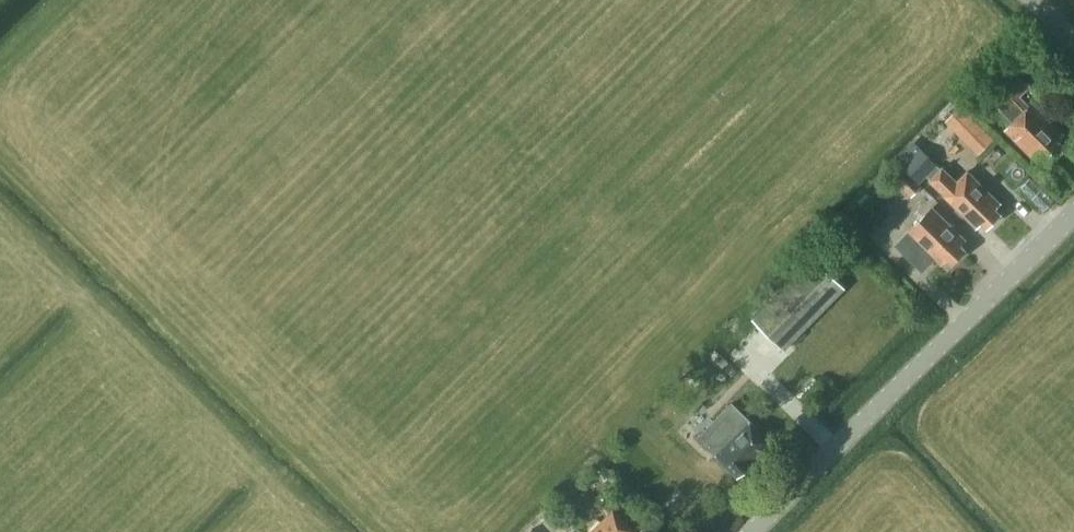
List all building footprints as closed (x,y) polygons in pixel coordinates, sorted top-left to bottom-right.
[(1043,157),(1049,163),(1064,148),(1058,142),(1064,136),(1031,102),(1029,105),(1020,97),(1032,84),(1017,71),(990,99),(1013,121),(1005,130),(1036,163),(1043,157)] [(972,118),(960,106),(946,121),(958,133),(972,118)] [(901,165),(903,168),(919,184),(937,165),(919,147),(901,165)] [(967,172),(960,180),(942,162),(926,178),(943,196),(975,229),(981,223),(985,228),(999,214),(994,209),(999,205),(967,172)] [(919,184),(903,168),(893,178),(911,196),(921,186),(919,184)] [(963,242),(932,209),(908,232),(909,232),(895,245),(921,272),(935,259),(940,265),(945,260),(950,265),(964,251),(959,246),(963,242)] [(845,288),(813,256),(751,318),(784,350),(845,288)] [(739,377),(758,358),(736,336),(717,355),(739,377)] [(732,402),(696,438),(712,453),(736,478),(752,463),(749,460),(770,439),(749,418),(740,410),(732,402)] [(604,464),(595,473),(603,481),(612,472),(604,464)] [(631,530),(610,510),(588,531),(629,531),(631,530)]
